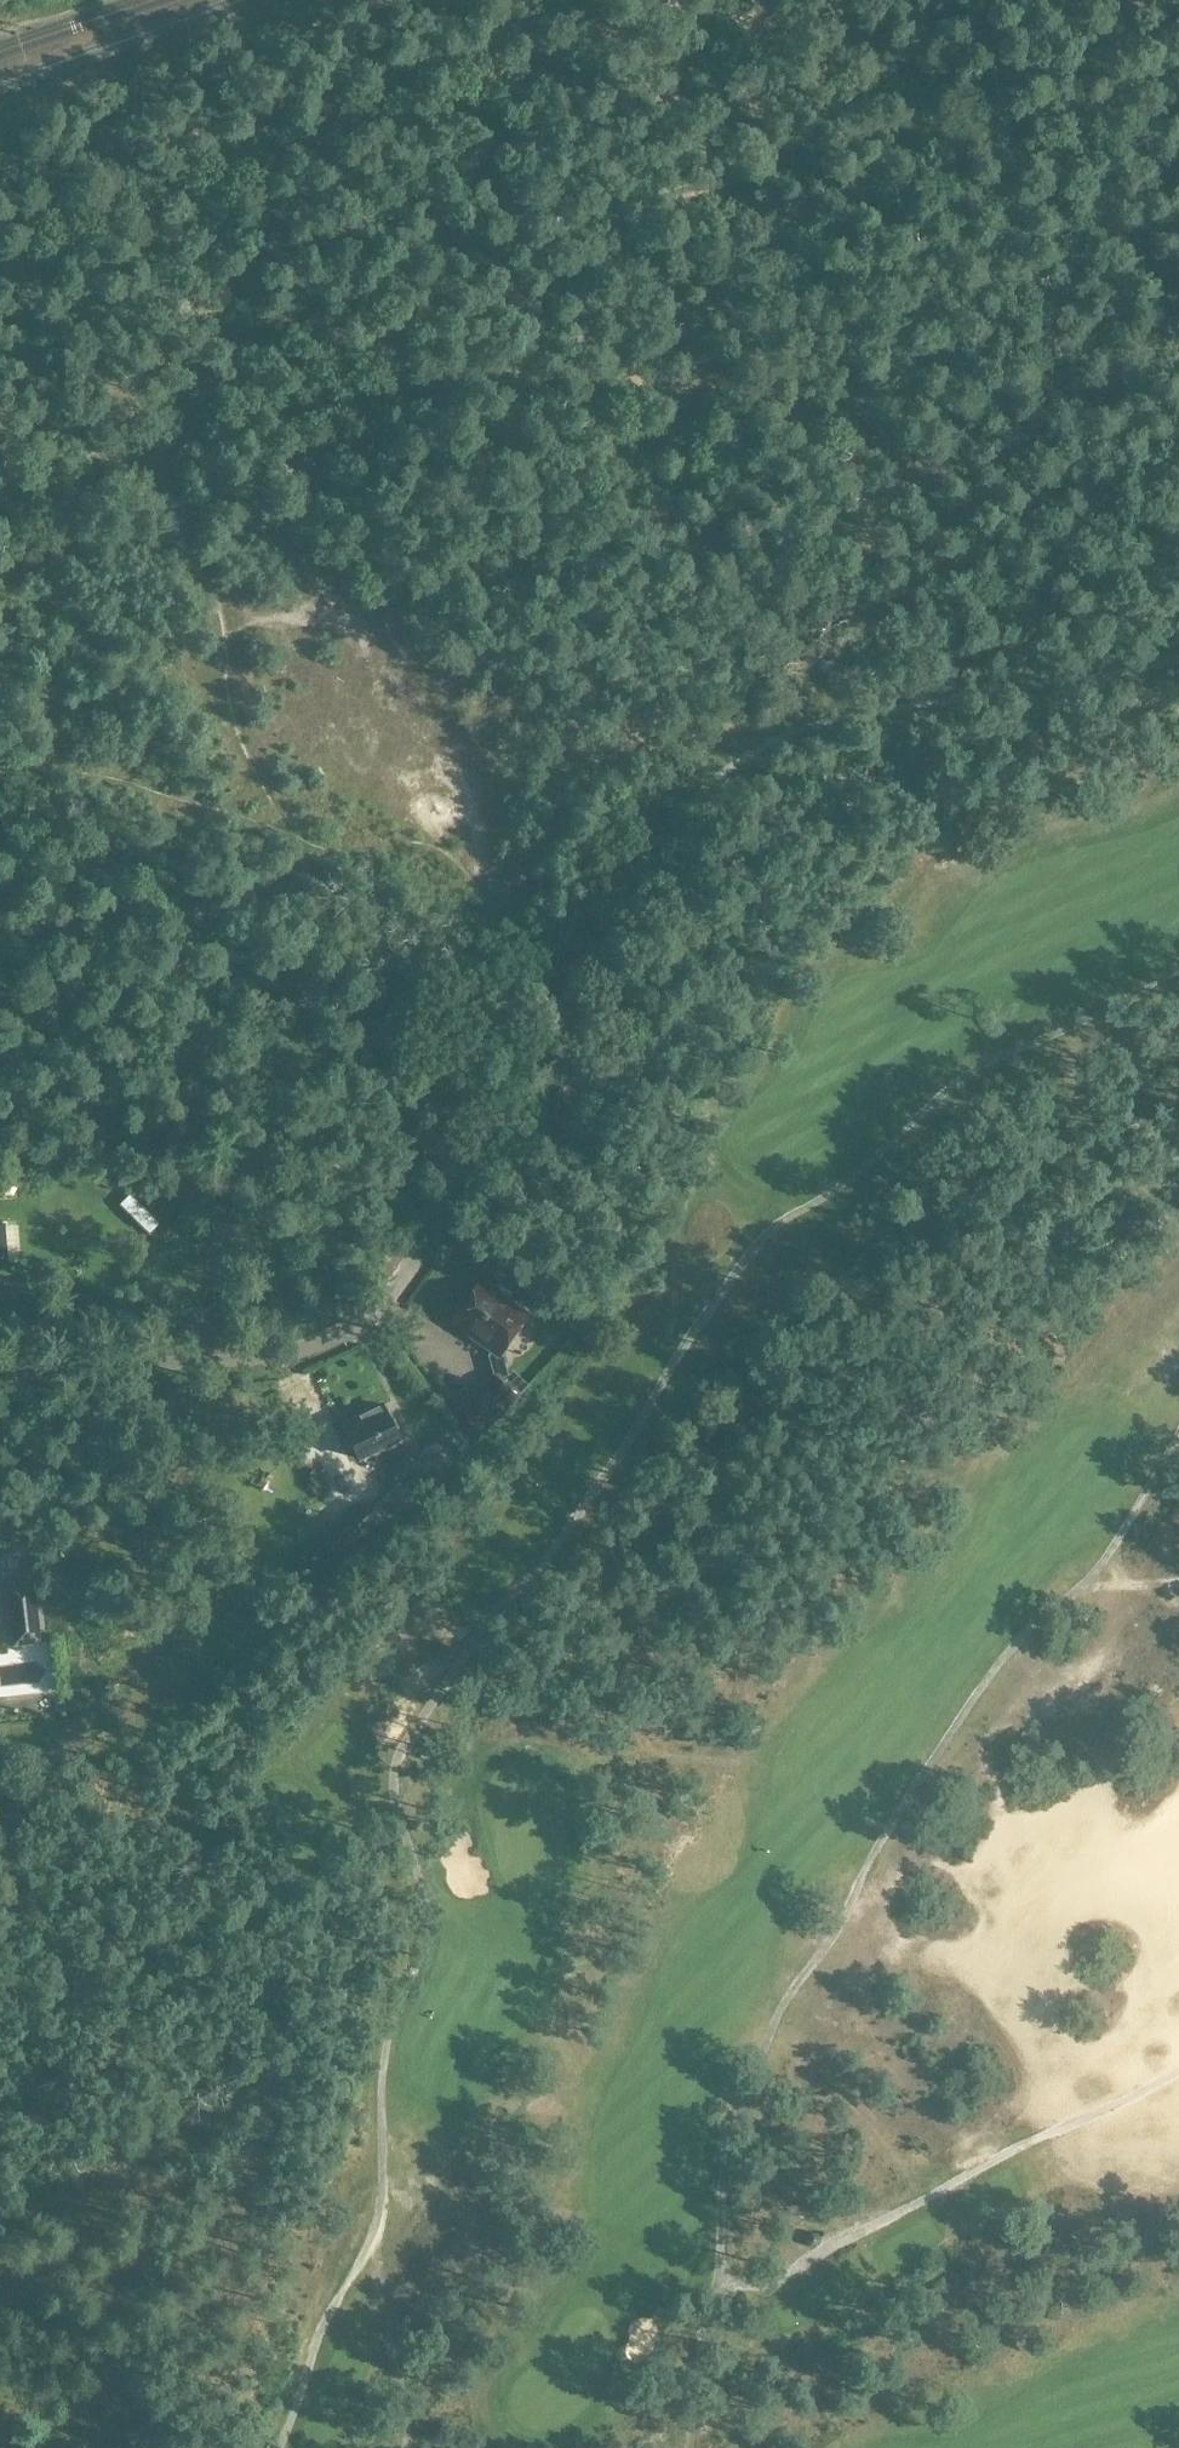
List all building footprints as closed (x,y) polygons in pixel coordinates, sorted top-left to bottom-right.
[(491,1289),(481,1282),(452,1324),(491,1351),(488,1355),(494,1372),(504,1381),(507,1377),(502,1353),(528,1315),(508,1301),(511,1297),(510,1292),(499,1284),(494,1285),(491,1289)] [(518,1394),(504,1381),(494,1372),(459,1410),(484,1432),(518,1394)] [(376,1406),(367,1410),(369,1413),(343,1425),(359,1460),(375,1453),(379,1461),(404,1450),(384,1406),(378,1409),(376,1406)] [(321,1538),(343,1561),(350,1568),(417,1500),(396,1479),(365,1511),(358,1503),(321,1538)] [(5,1587),(13,1646),(41,1643),(34,1583),(5,1587)]
